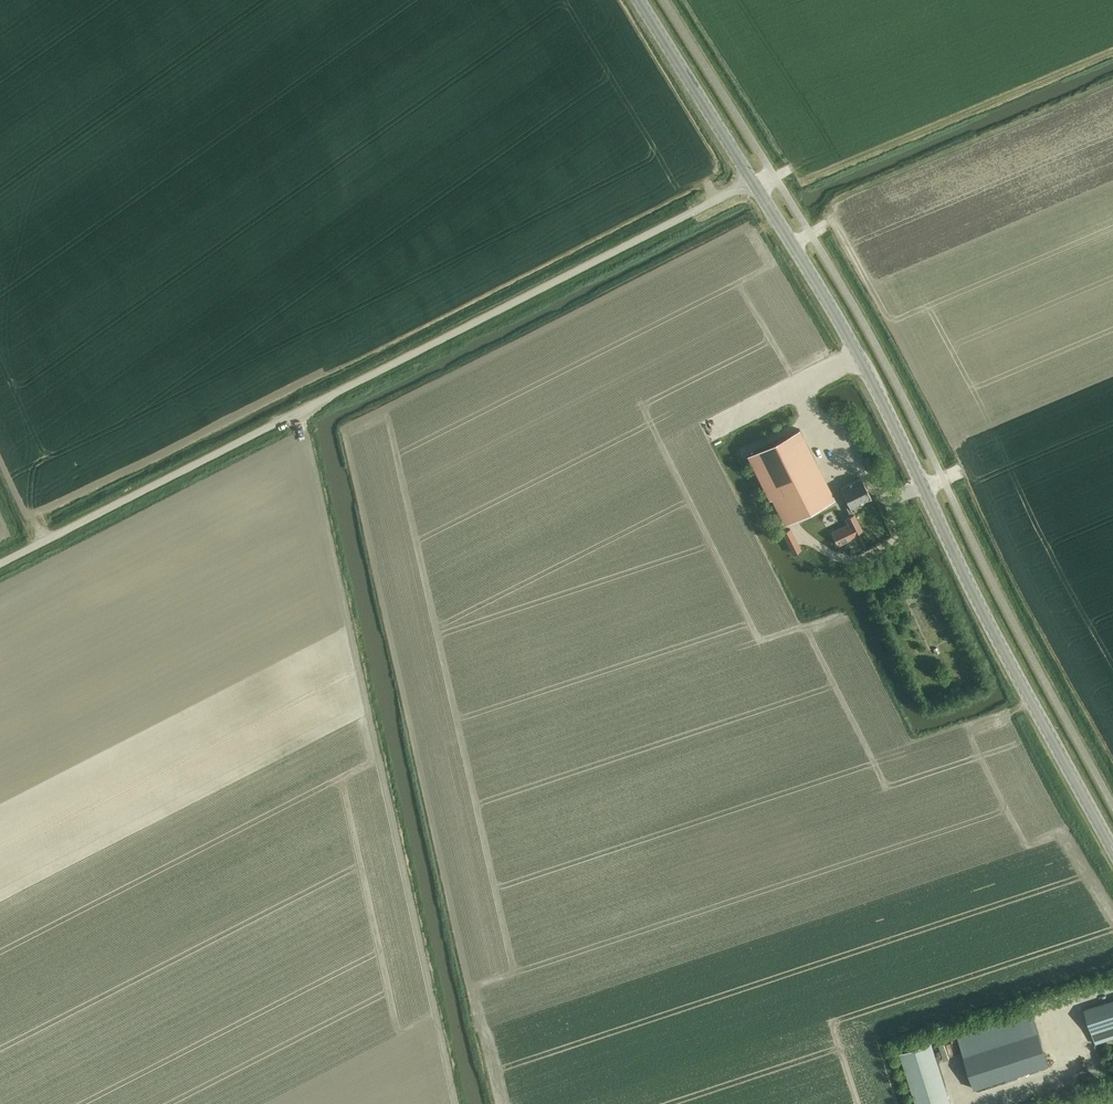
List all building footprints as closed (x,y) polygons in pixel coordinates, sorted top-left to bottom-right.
[(784,525),(836,499),(801,430),(750,456),(784,525)] [(863,460),(867,467),(873,464),(869,457),(863,460)] [(847,507),(849,506),(869,496),(860,477),(840,487),(848,502),(845,503),(847,507)] [(861,530),(849,506),(847,507),(850,512),(847,513),(848,516),(845,517),(848,524),(832,531),(838,544),(854,536),(853,533),(861,530)] [(1085,1009),(1097,1044),(1112,1039),(1112,1000),(1085,1009)] [(975,1088),(1048,1064),(1031,1013),(958,1037),(975,1088)] [(932,1045),(901,1056),(917,1103),(952,1103),(932,1045)]
